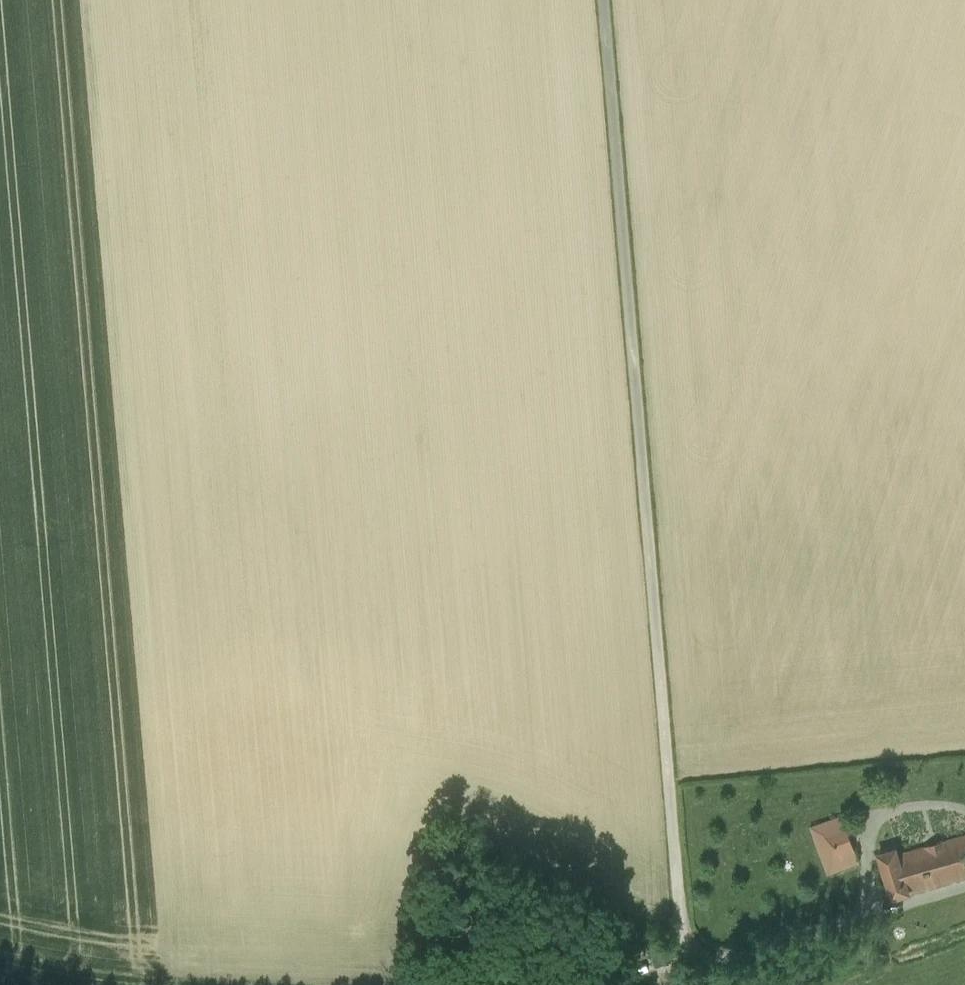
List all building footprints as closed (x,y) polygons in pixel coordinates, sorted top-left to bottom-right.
[(859,863),(842,816),(810,827),(827,875),(859,863)] [(892,899),(964,878),(964,843),(963,836),(902,853),(900,849),(879,855),(892,899)]
